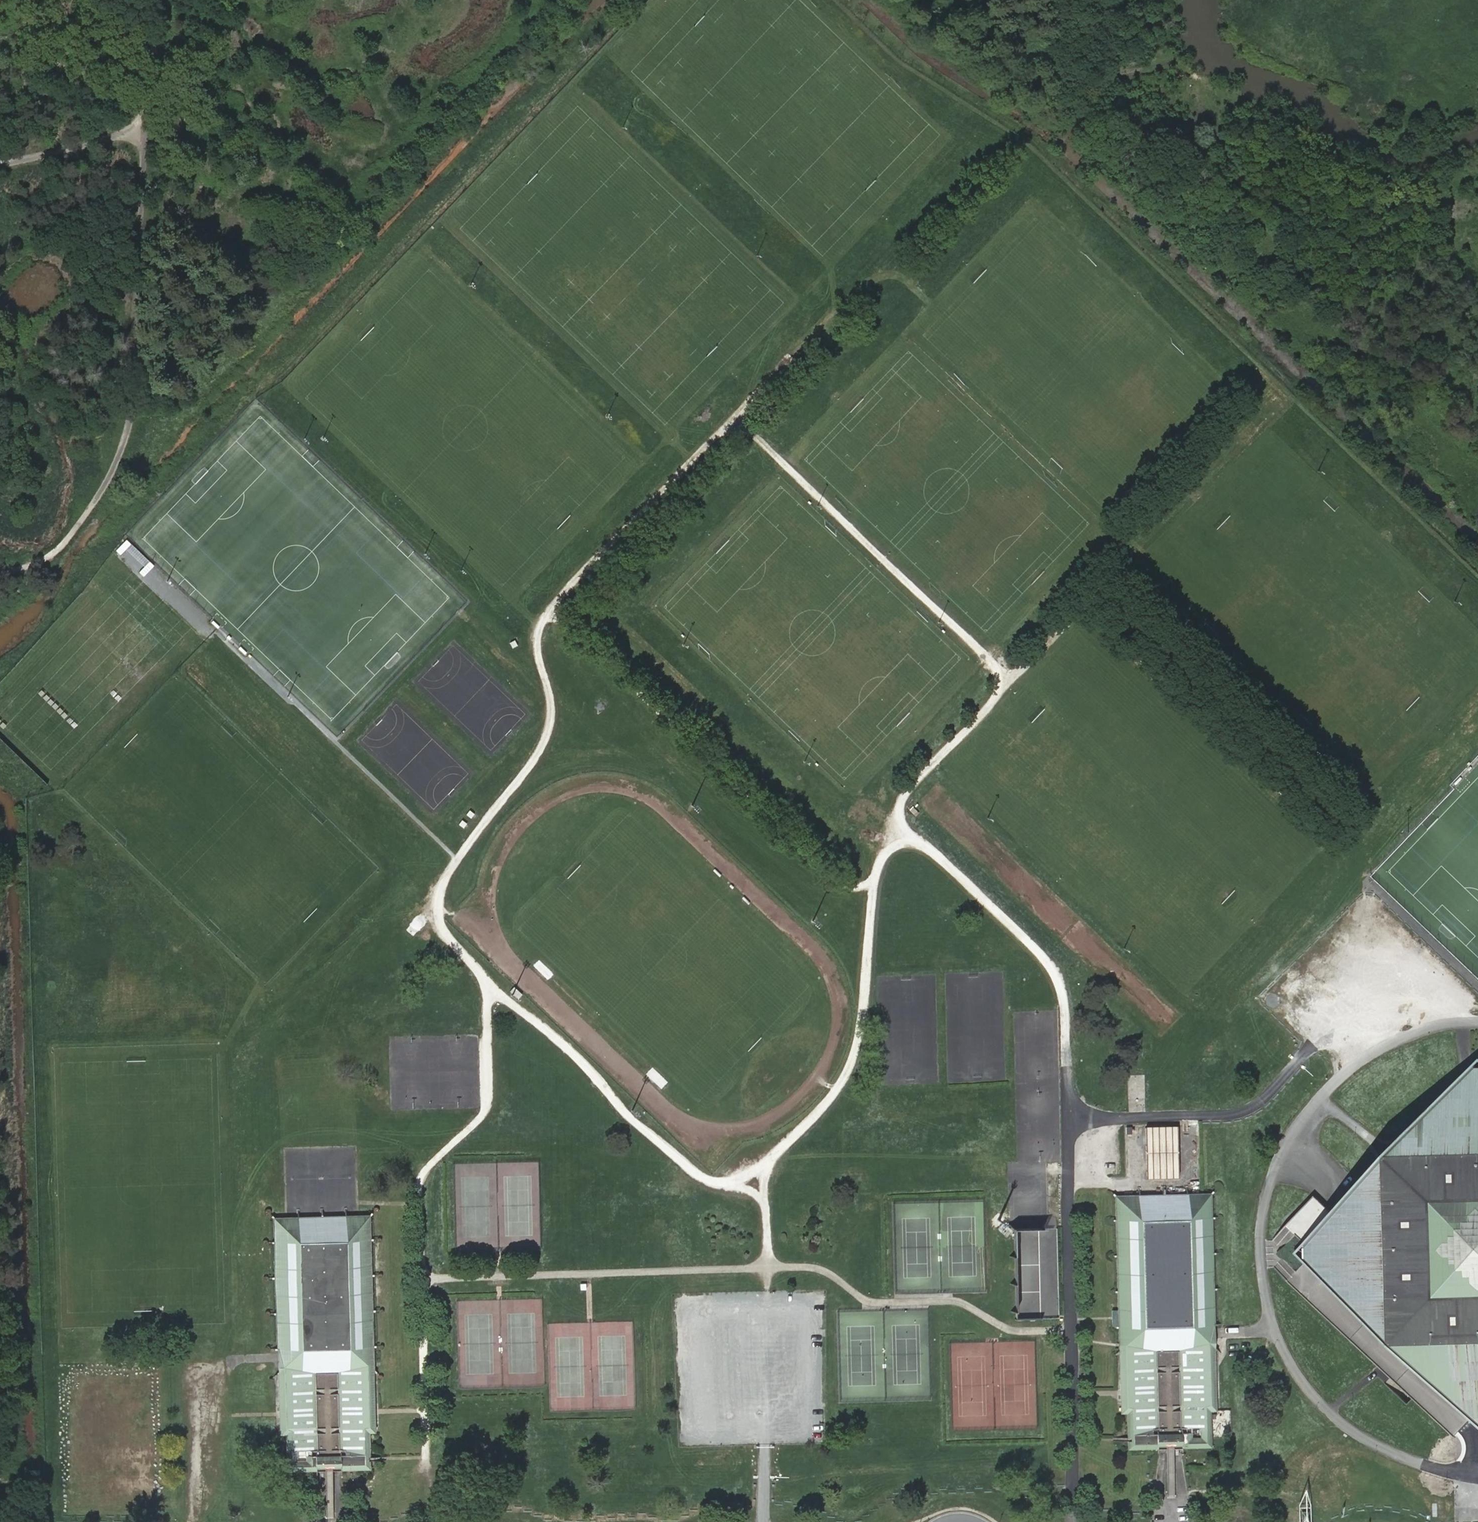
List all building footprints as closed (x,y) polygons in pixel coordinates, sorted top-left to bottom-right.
[(390,1108),(414,1109),(414,1062),(391,1062),(390,1108)] [(1296,1253),(1394,1344),(1477,1424),(1477,1062),(1389,1156),(1296,1253)] [(1179,1125),(1146,1124),(1146,1177),(1178,1177),(1179,1125)] [(1119,1350),(1125,1350),(1209,1348),(1215,1348),(1214,1336),(1211,1193),(1199,1194),(1127,1196),(1115,1196),(1119,1338),(1119,1350)] [(284,1371),(287,1472),(318,1471),(325,1471),(325,1468),(329,1468),(333,1468),(333,1471),(340,1471),(371,1469),(370,1412),(369,1369),(374,1369),(373,1359),(370,1215),(358,1216),(323,1217),(286,1217),(273,1218),(278,1361),(278,1372),(284,1371)] [(1057,1245),(1057,1226),(1016,1228),(1017,1244),(1027,1243),(1027,1235),(1037,1235),(1037,1245),(1057,1245)] [(1209,1348),(1125,1350),(1127,1437),(1127,1440),(1128,1450),(1158,1448),(1166,1448),(1166,1447),(1170,1447),(1173,1446),(1173,1448),(1181,1448),(1212,1447),(1209,1348)]
